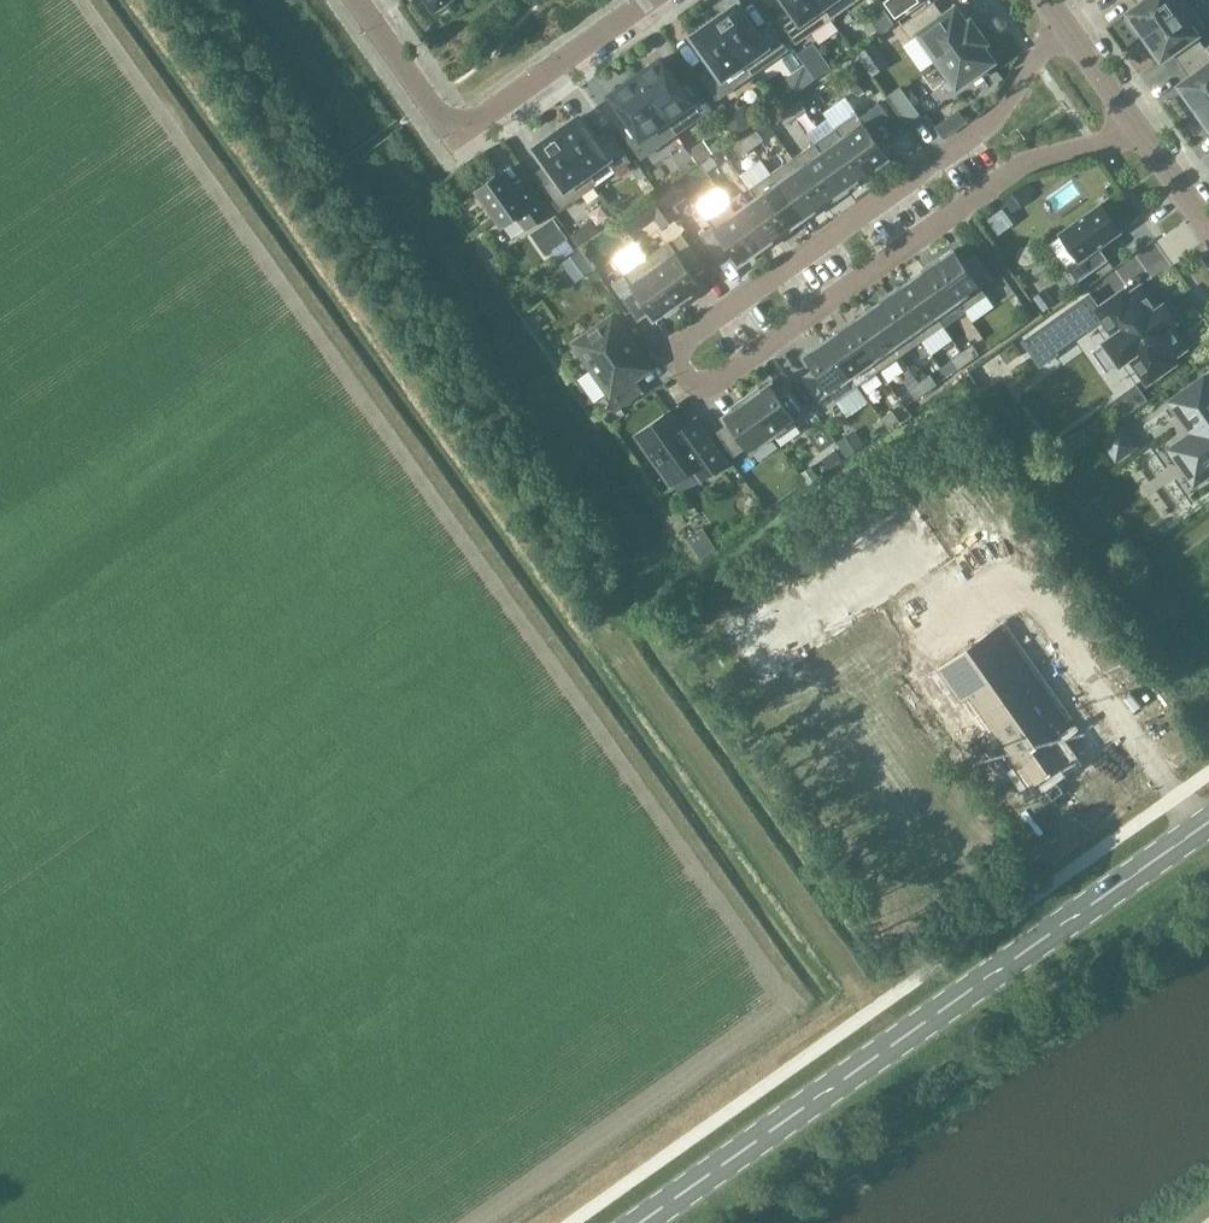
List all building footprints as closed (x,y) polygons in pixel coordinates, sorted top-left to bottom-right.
[(434,8),(446,0),(428,0),(434,8)] [(791,9),(778,18),(796,43),(831,18),(818,0),(784,0),(791,9)] [(831,18),(856,0),(818,0),(831,18)] [(1145,36),(1190,4),(1187,0),(1134,0),(1138,5),(1128,12),(1133,19),(1131,21),(1141,34),(1143,33),(1145,36)] [(934,1),(900,25),(911,39),(918,34),(937,60),(979,31),(970,19),(966,22),(955,6),(943,14),(934,1)] [(1190,4),(1145,36),(1147,38),(1145,40),(1154,53),(1156,52),(1161,59),(1171,52),(1180,65),(1205,47),(1196,34),(1206,27),(1190,4)] [(737,5),(714,21),(744,62),(743,63),(751,74),(787,49),(769,24),(757,33),(737,5)] [(714,21),(692,37),(712,65),(699,74),(717,99),(751,74),(743,63),(743,62),(714,21)] [(979,31),(937,60),(950,78),(942,83),(949,93),(994,61),(983,45),(987,42),(979,31)] [(1196,108),(1208,99),(1208,44),(1205,47),(1180,65),(1189,78),(1179,85),(1184,92),(1182,93),(1192,107),(1194,105),(1196,108)] [(661,58),(636,76),(675,132),(692,120),(683,107),(701,95),(689,77),(679,84),(661,58)] [(636,76),(610,94),(628,120),(619,127),(631,144),(649,132),(658,144),(675,132),(636,76)] [(900,86),(886,96),(905,124),(920,113),(900,86)] [(1196,108),(1198,111),(1196,112),(1205,126),(1207,124),(1208,127),(1208,99),(1196,108)] [(799,100),(788,107),(795,117),(806,110),(799,100)] [(841,138),(842,138),(867,173),(877,165),(879,168),(891,160),(880,145),(900,130),(880,102),(860,116),(857,112),(834,128),(841,138)] [(788,107),(777,115),(784,125),(795,117),(788,107)] [(579,116),(557,132),(586,173),(607,159),(615,170),(629,161),(612,136),(599,145),(579,116)] [(821,152),(821,153),(845,188),(846,187),(867,173),(842,138),(841,138),(834,128),(814,142),(821,152)] [(757,130),(746,137),(753,147),(764,140),(757,130)] [(557,132),(535,148),(555,176),(542,185),(560,210),(595,185),(587,173),(586,174),(557,132)] [(746,137),(735,145),(742,155),(753,147),(746,137)] [(814,142),(792,158),(824,203),(834,195),(837,198),(848,190),(846,187),(845,188),(821,153),(821,152),(814,142)] [(711,154),(699,162),(706,172),(718,164),(711,154)] [(792,158),(771,173),(803,218),(824,203),(792,158)] [(502,171),(476,189),(502,226),(517,215),(527,228),(549,212),(531,187),(519,195),(502,171)] [(749,189),(756,198),(757,198),(782,233),(803,218),(771,173),(749,189)] [(1008,203),(1026,191),(1017,178),(999,190),(1008,203)] [(756,198),(736,212),(736,213),(760,248),(782,233),(757,198),(756,198)] [(712,227),(700,235),(718,260),(730,251),(738,263),(760,248),(736,213),(736,212),(729,202),(707,219),(712,227)] [(1101,203),(1059,233),(1078,259),(1066,267),(1077,282),(1108,260),(1098,247),(1121,231),(1116,225),(1120,222),(1109,206),(1105,209),(1101,203)] [(669,241),(646,258),(680,306),(693,296),(691,293),(701,286),(696,280),(709,271),(682,233),(669,242),(669,241)] [(954,250),(932,265),(957,300),(956,301),(963,311),(986,295),(980,287),(993,278),(975,253),(963,262),(954,250)] [(624,276),(612,284),(638,321),(650,313),(654,319),(664,312),(667,315),(680,306),(646,258),(623,274),(624,276)] [(932,265),(911,280),(936,315),(956,301),(957,300),(932,265)] [(911,280),(890,295),(921,340),(943,325),(936,315),(911,280)] [(1123,292),(1100,308),(1097,310),(1104,320),(1115,334),(1105,341),(1120,363),(1130,356),(1147,380),(1173,363),(1169,357),(1183,348),(1168,326),(1176,320),(1164,303),(1156,309),(1140,287),(1126,297),(1123,292)] [(1089,294),(1023,340),(1040,365),(1057,353),(1055,350),(1088,327),(1090,330),(1104,320),(1097,310),(1100,308),(1089,294)] [(890,295),(869,310),(900,355),(921,340),(890,295)] [(869,310),(847,325),(879,370),(900,355),(869,310)] [(612,318),(576,344),(579,348),(575,350),(586,366),(590,363),(610,392),(605,396),(616,411),(643,392),(634,378),(647,368),(612,318)] [(847,325),(826,341),(858,385),(879,370),(847,325)] [(813,368),(800,377),(818,402),(830,393),(836,401),(858,385),(826,341),(804,356),(813,368)] [(972,344),(961,351),(968,361),(979,354),(972,344)] [(961,351),(950,359),(957,369),(968,361),(961,351)] [(930,374),(919,381),(926,392),(937,384),(930,374)] [(758,388),(745,397),(772,435),(795,419),(792,415),(804,406),(787,381),(775,390),(770,384),(760,391),(758,388)] [(919,381),(908,389),(915,399),(926,392),(919,381)] [(1180,413),(1195,434),(1183,442),(1204,471),(1208,468),(1208,392),(1180,413)] [(728,423),(716,432),(734,456),(746,448),(748,452),(772,435),(745,397),(731,406),(734,410),(724,417),(728,423)] [(892,410),(880,417),(888,428),(899,420),(892,410)] [(669,412),(636,435),(671,484),(693,469),(701,480),(726,462),(695,419),(681,429),(669,412)] [(1122,428),(1104,440),(1117,458),(1134,445),(1122,428)] [(929,489),(942,506),(977,480),(964,463),(929,489)] [(1031,786),(1069,759),(1052,736),(1068,724),(999,625),(937,668),(1007,767),(1014,762),(1031,786)]
